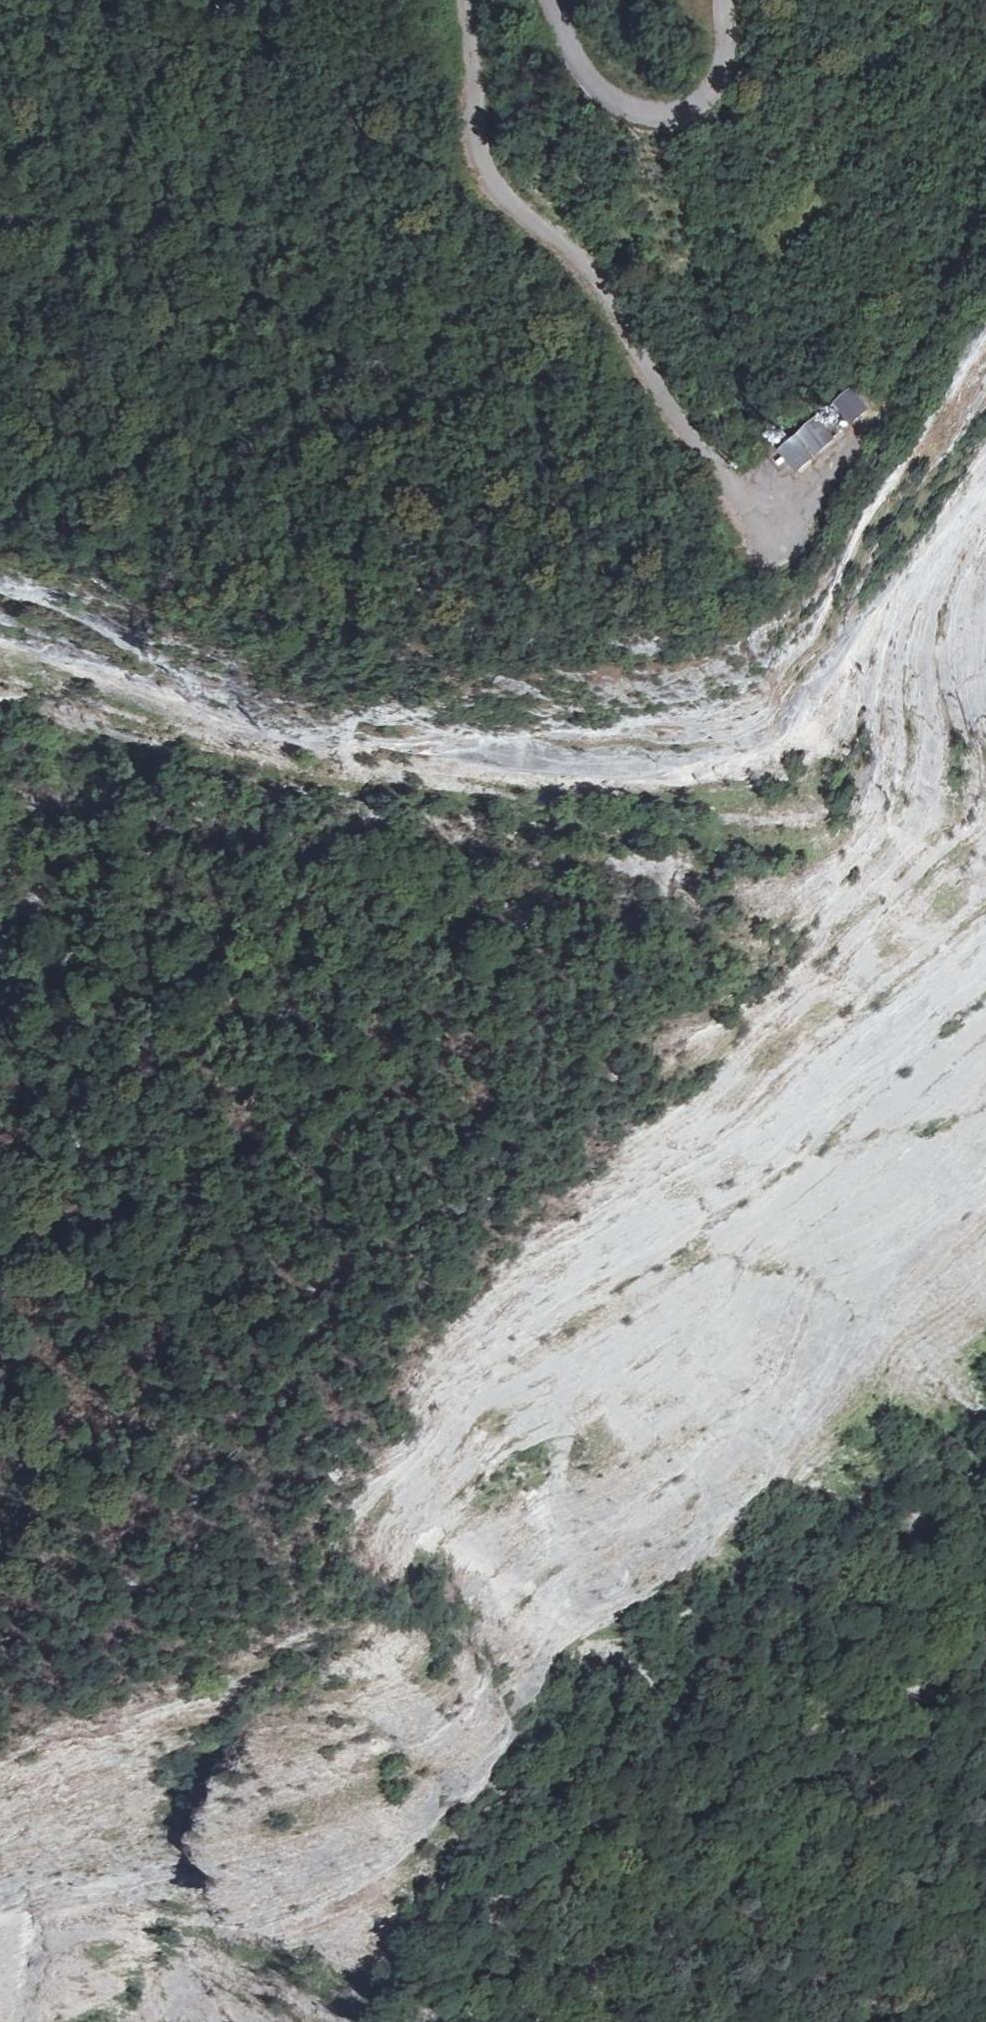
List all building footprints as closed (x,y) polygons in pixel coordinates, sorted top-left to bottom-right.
[(873,413),(853,388),(836,404),(856,427),(873,413)] [(837,440),(818,418),(780,451),(799,473),(837,440)]
